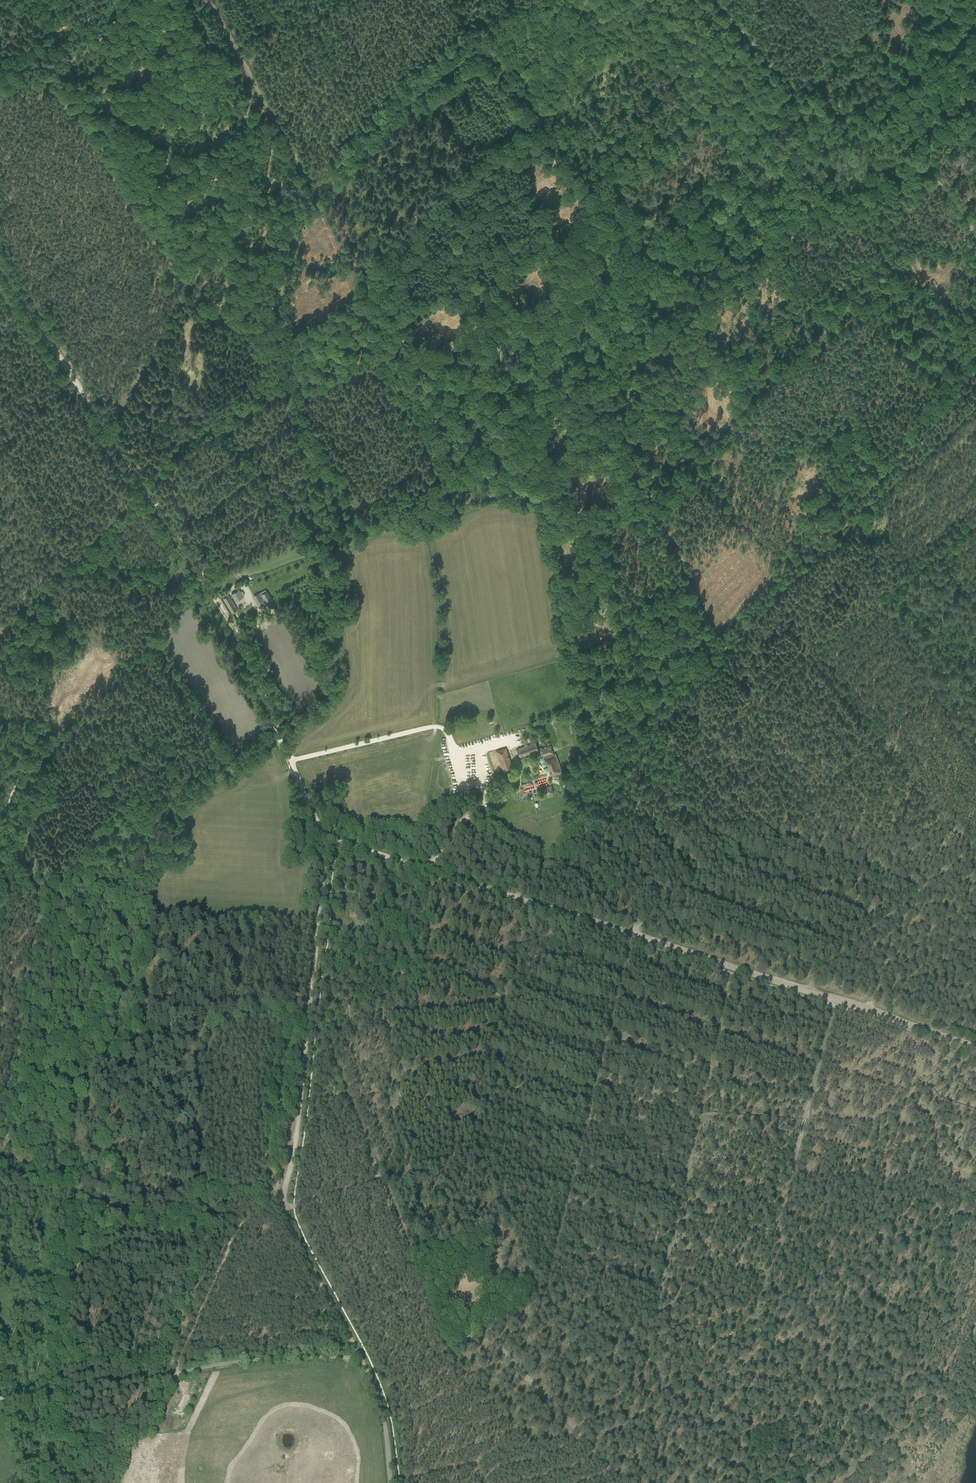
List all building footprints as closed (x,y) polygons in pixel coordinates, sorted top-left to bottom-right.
[(232,595),(231,596),(232,597),(233,597),(235,601),(243,597),(242,596),(240,592),(239,590),(231,594),(232,595)] [(265,590),(255,595),(262,608),(268,605),(264,599),(268,598),(266,594),(262,596),(262,595),(267,592),(265,590)] [(228,596),(223,599),(232,613),(236,611),(238,610),(229,595),(228,596)] [(535,743),(522,747),(517,749),(520,757),(538,750),(535,743)] [(551,745),(544,748),(539,750),(542,757),(553,753),(551,745)] [(506,748),(501,749),(496,751),(503,772),(513,769),(506,748)] [(562,772),(555,754),(546,757),(553,775),(562,772)] [(521,781),(523,786),(532,784),(531,778),(521,781)] [(498,799),(501,803),(507,799),(504,795),(498,799)]
